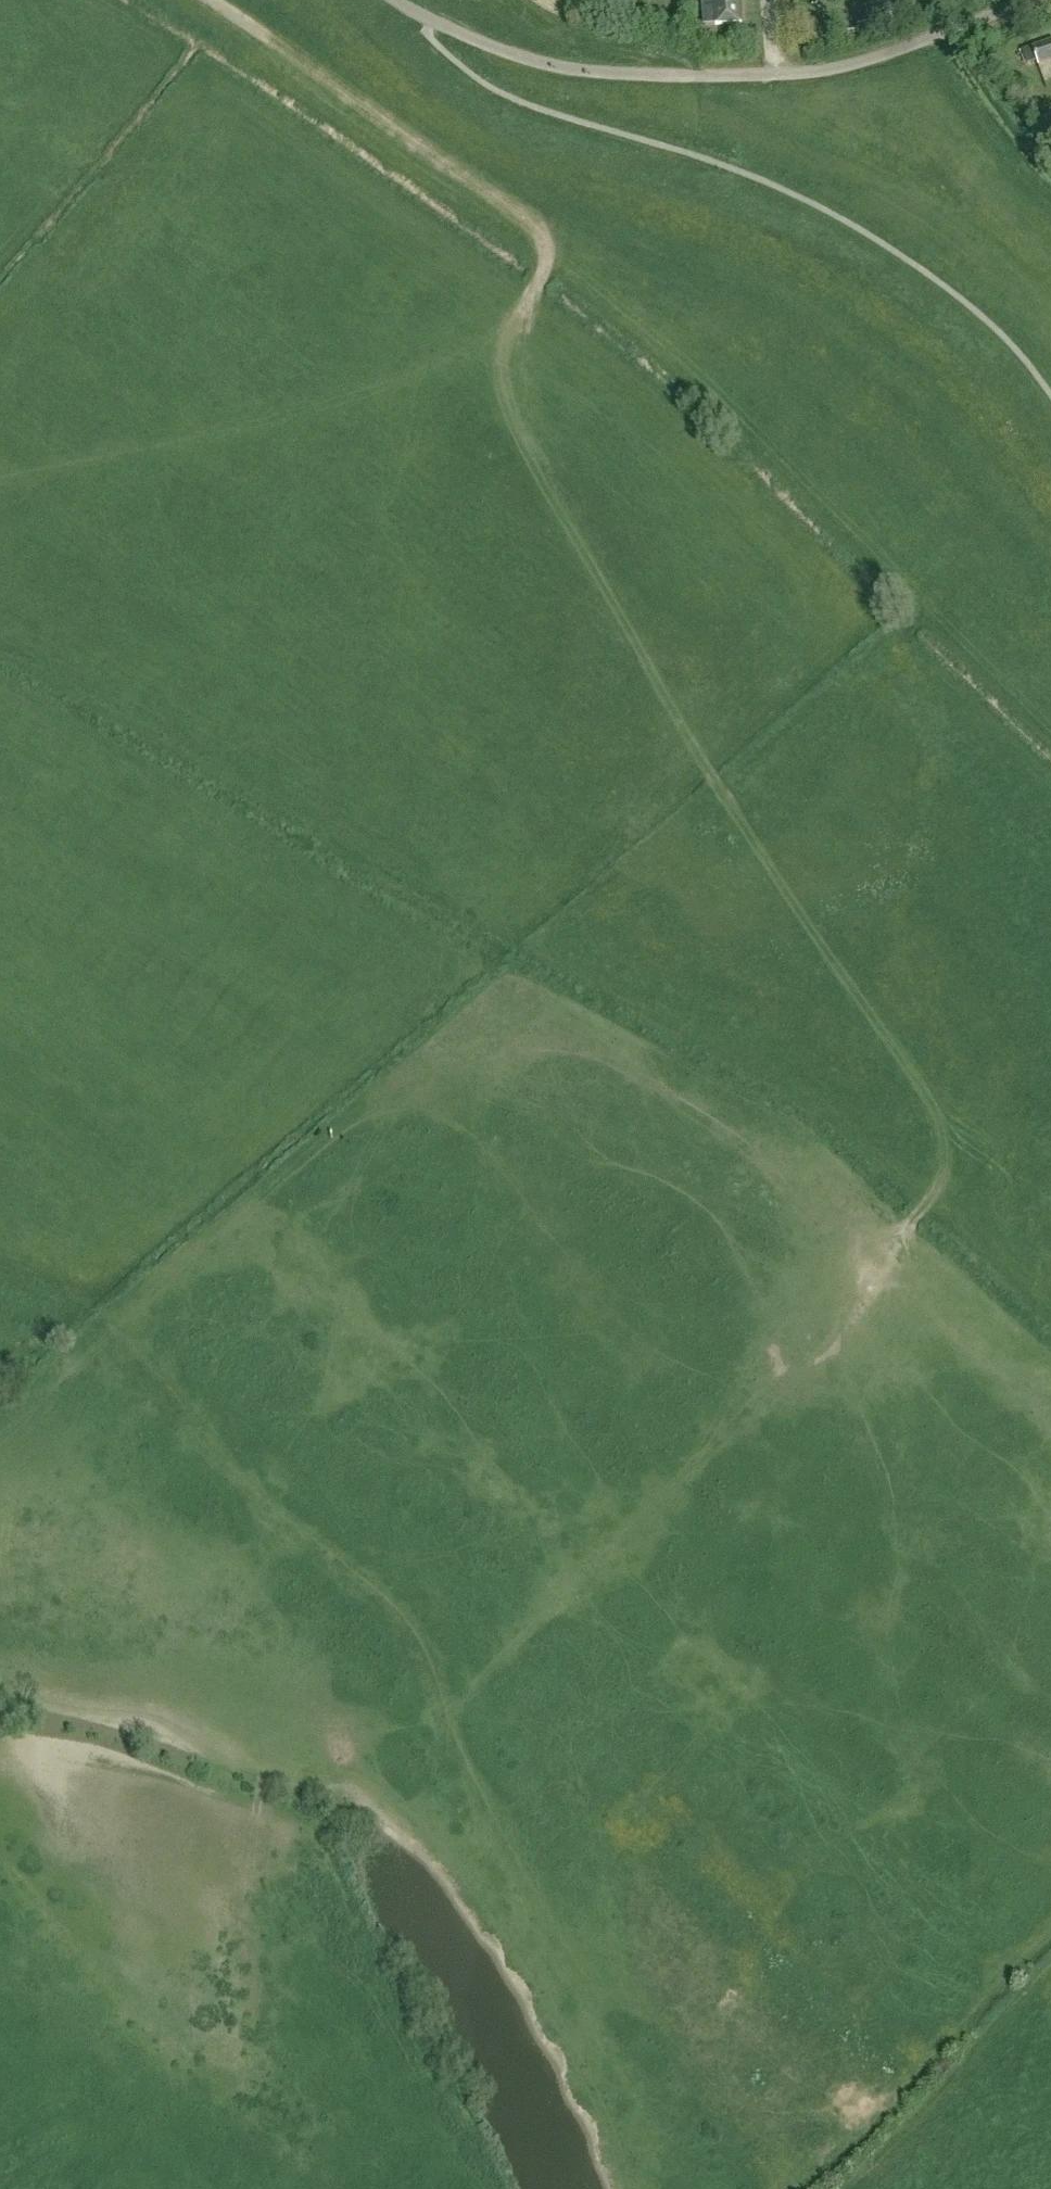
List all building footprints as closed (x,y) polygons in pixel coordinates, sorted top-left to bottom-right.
[(716,25),(742,24),(741,0),(714,0),(716,25)] [(1050,63),(1050,41),(1032,47),(1023,51),(1028,65),(1038,62),(1039,66),(1050,63)]
